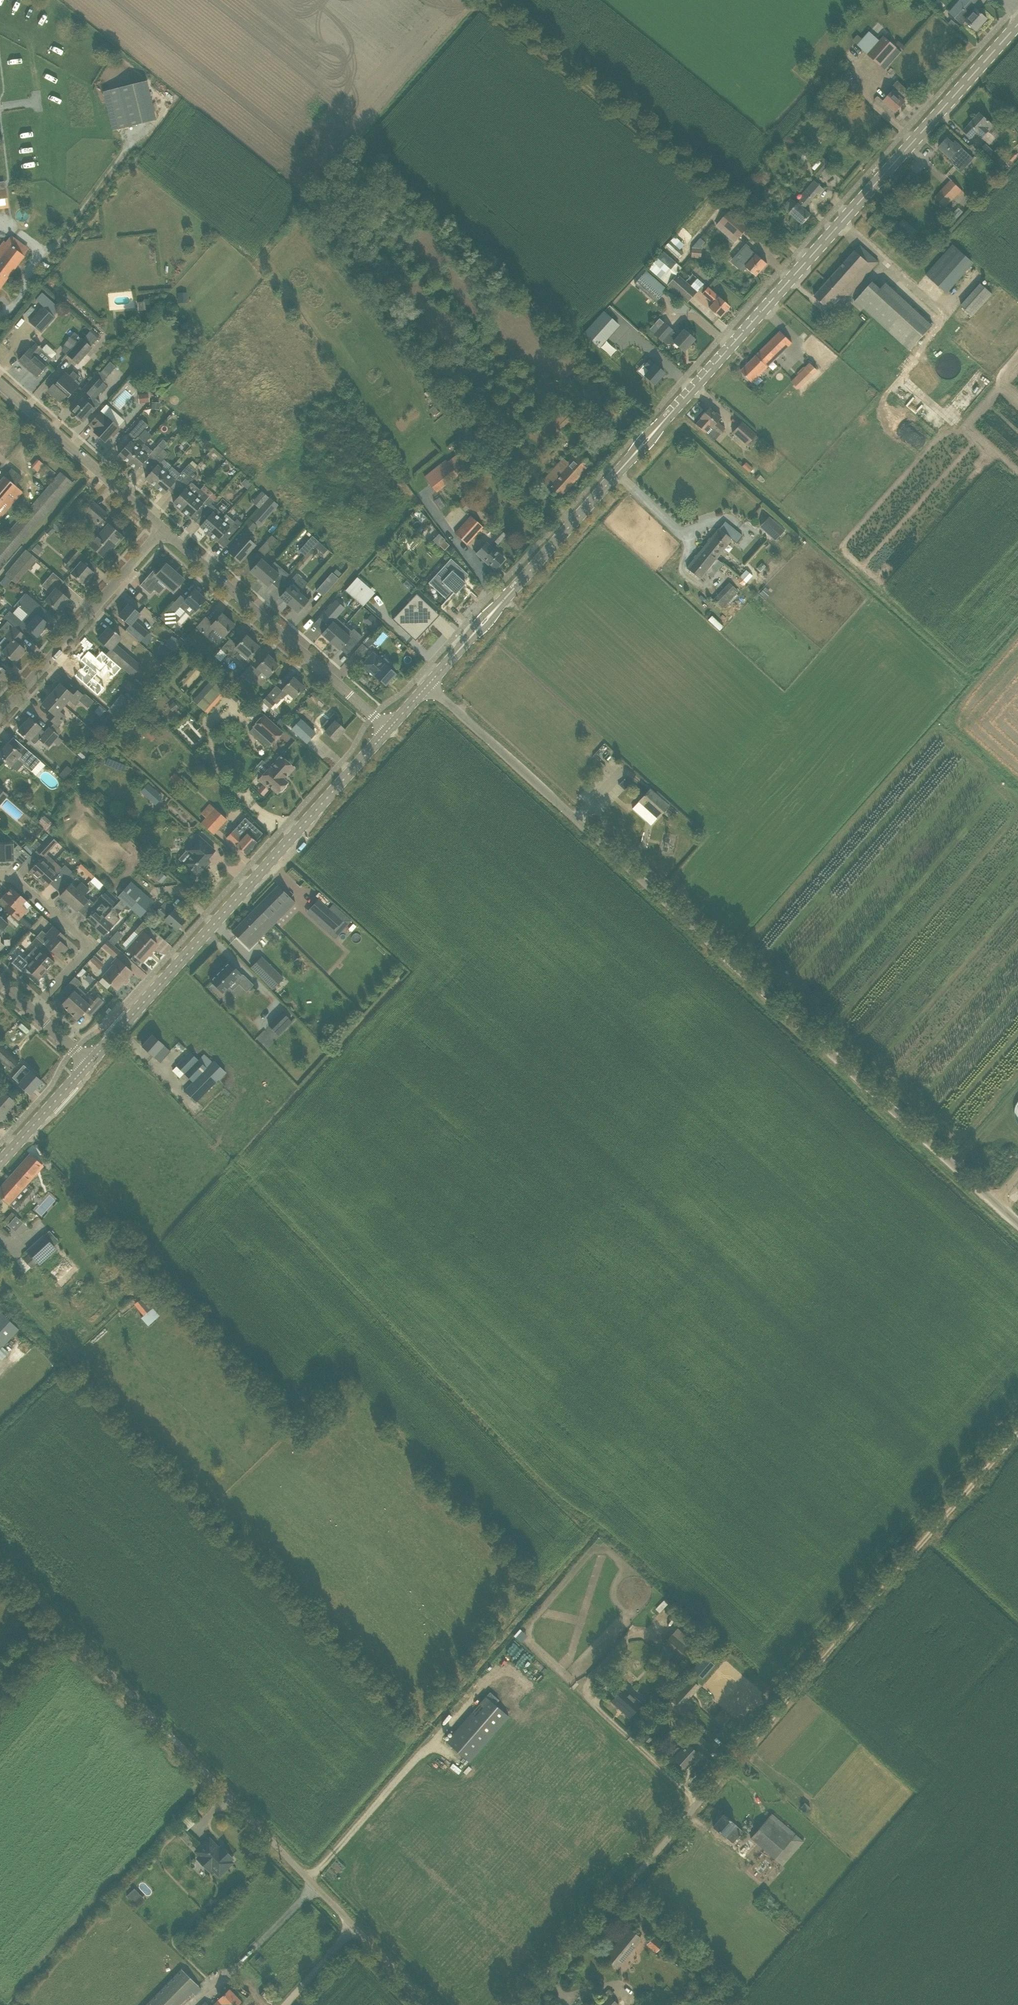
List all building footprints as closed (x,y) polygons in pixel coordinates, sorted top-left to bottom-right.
[(966,21),(977,31),(987,19),(977,9),(980,6),(976,2),(978,0),(962,0),(949,14),(963,25),(966,21)] [(858,34),(853,40),(858,44),(863,39),(858,34)] [(880,41),(868,55),(880,65),(885,69),(901,52),(896,47),(884,37),(880,41)] [(893,90),(884,101),(896,112),(905,102),(905,101),(912,93),(898,80),(891,88),(893,90)] [(113,131),(156,120),(146,82),(103,92),(113,131)] [(837,96),(846,103),(853,95),(845,87),(837,96)] [(983,137),(988,131),(991,134),(997,129),(994,126),(980,113),(970,124),(970,125),(964,131),(971,137),(977,131),(983,137)] [(820,128),(817,132),(819,133),(818,135),(822,138),(826,133),(820,128)] [(939,148),(950,158),(948,160),(955,166),(961,159),(968,165),(974,158),(955,141),(953,144),(947,138),(939,148)] [(999,156),(986,144),(980,150),(993,162),(999,156)] [(1006,173),(1012,166),(1007,161),(1001,168),(1006,173)] [(822,172),(827,167),(828,166),(823,162),(813,173),(818,177),(822,172)] [(767,185),(771,180),(761,171),(757,176),(767,185)] [(798,203),(789,213),(803,224),(811,214),(804,208),(817,194),(819,196),(825,190),(815,180),(802,194),(806,196),(799,204),(798,203)] [(934,198),(945,208),(958,195),(960,197),(964,192),(951,180),(934,198)] [(8,207),(5,188),(0,189),(0,188),(0,208),(8,207)] [(720,222),(738,238),(747,228),(729,212),(720,222)] [(918,231),(904,219),(895,229),(909,241),(918,231)] [(0,246),(0,288),(24,256),(29,249),(11,236),(6,242),(4,241),(0,246)] [(860,245),(837,271),(814,296),(830,310),(840,299),(843,301),(878,261),(860,245)] [(947,294),(974,264),(953,245),(926,275),(947,294)] [(692,248),(691,258),(701,258),(702,248),(699,248),(692,248)] [(750,248),(739,260),(756,276),(768,264),(757,254),(750,248)] [(662,279),(668,285),(667,285),(687,303),(697,292),(690,286),(677,274),(681,269),(663,252),(648,268),(661,280),(662,279)] [(646,271),(638,280),(659,298),(667,290),(646,271)] [(699,290),(703,294),(714,304),(710,309),(719,317),(729,306),(722,300),(708,288),(704,284),(697,278),(690,286),(697,292),(699,290)] [(864,309),(910,352),(933,328),(886,284),(881,289),(873,282),(854,302),(863,310),(864,309)] [(961,306),(973,316),(992,294),(981,284),(961,306)] [(187,292),(177,292),(178,303),(187,302),(187,292)] [(138,302),(139,311),(146,310),(145,305),(150,304),(149,299),(144,299),(144,302),(138,302)] [(41,331),(52,319),(58,312),(48,302),(43,307),(42,307),(29,321),(32,324),(41,331)] [(605,312),(584,335),(599,348),(620,325),(605,312)] [(672,330),(664,323),(655,334),(663,341),(666,344),(671,344),(673,342),(684,351),(694,339),(684,330),(678,337),(671,330),(672,330)] [(764,370),(773,361),(792,342),(781,331),(741,371),(752,382),(764,370)] [(65,346),(70,350),(77,342),(70,336),(63,345),(65,346)] [(91,347),(81,338),(68,354),(77,363),(91,347)] [(623,367),(639,350),(630,341),(614,358),(623,367)] [(52,358),(57,353),(46,343),(42,348),(36,343),(31,350),(29,348),(18,360),(37,377),(48,365),(47,364),(52,358)] [(943,355),(941,356),(938,358),(937,360),(936,362),(935,364),(935,367),(936,370),(937,373),(939,376),(940,377),(943,379),(947,380),(949,380),(952,379),(955,378),(957,376),(959,374),(960,372),(961,369),(961,366),(961,364),(960,361),(959,359),(957,357),(955,356),(953,355),(950,354),(946,354),(943,355)] [(645,376),(654,384),(664,373),(650,360),(645,365),(650,370),(645,376)] [(115,366),(116,366),(110,361),(110,362),(100,372),(106,377),(115,366)] [(791,381),(792,382),(799,389),(818,371),(810,363),(791,381)] [(79,376),(73,371),(69,376),(66,373),(54,385),(53,384),(49,390),(53,394),(53,395),(60,402),(67,395),(65,394),(68,391),(71,393),(80,383),(76,380),(79,376)] [(85,398),(83,397),(71,411),(72,412),(71,413),(75,416),(75,415),(83,422),(95,408),(97,408),(100,404),(100,402),(96,398),(95,398),(93,397),(90,395),(102,381),(103,381),(96,375),(95,374),(83,389),(89,394),(85,398)] [(139,403),(149,402),(149,393),(138,394),(139,403)] [(106,404),(89,424),(96,430),(94,432),(105,442),(112,434),(113,435),(120,428),(118,427),(118,426),(124,420),(106,404)] [(573,427),(585,441),(594,432),(582,418),(568,405),(559,414),(553,408),(519,443),(534,457),(568,423),(573,427)] [(163,418),(168,411),(162,406),(157,413),(163,418)] [(435,407),(430,411),(431,411),(435,417),(435,416),(440,413),(435,407)] [(700,418),(700,419),(695,424),(705,433),(710,427),(720,436),(726,429),(718,422),(722,417),(716,412),(715,413),(709,408),(700,418)] [(140,449),(145,444),(145,443),(139,437),(149,425),(147,424),(142,420),(129,434),(134,439),(131,441),(130,441),(119,454),(128,462),(140,449)] [(742,423),(733,433),(746,445),(755,435),(742,423)] [(140,449),(128,462),(137,470),(142,465),(146,469),(163,449),(168,444),(163,439),(153,451),(145,444),(140,449)] [(163,449),(146,469),(150,472),(146,478),(155,486),(167,473),(162,468),(167,462),(164,459),(169,454),(163,449)] [(563,459),(541,483),(558,499),(590,464),(577,452),(567,463),(563,459)] [(32,466),(37,471),(44,464),(38,458),(32,466)] [(458,475),(449,464),(445,460),(424,477),(429,483),(437,492),(458,475)] [(192,471),(195,468),(190,464),(189,463),(180,474),(172,466),(167,473),(155,486),(164,494),(175,481),(176,482),(178,482),(179,482),(181,484),(182,482),(190,473),(192,471)] [(753,469),(746,463),(742,467),(749,473),(753,469)] [(181,511),(200,490),(191,482),(197,476),(192,471),(190,473),(182,482),(187,486),(173,502),(179,507),(178,508),(181,511)] [(73,483),(61,472),(31,507),(33,508),(20,524),(17,521),(0,541),(0,567),(73,483)] [(0,481),(0,518),(22,492),(15,486),(4,476),(0,481)] [(247,489),(252,484),(246,478),(241,483),(247,489)] [(200,489),(200,490),(181,511),(184,513),(184,512),(190,518),(191,517),(195,521),(210,505),(211,504),(214,501),(201,489),(200,489)] [(262,491),(256,498),(263,504),(269,497),(262,491)] [(458,503),(465,511),(472,505),(465,497),(458,503)] [(93,502),(83,513),(97,525),(107,514),(93,502)] [(205,532),(208,535),(212,530),(222,519),(217,515),(220,512),(216,509),(211,504),(210,505),(195,521),(200,526),(201,527),(203,530),(205,530),(206,531),(205,532)] [(260,526),(272,512),(263,504),(251,518),(260,526)] [(222,519),(212,530),(208,535),(210,537),(211,536),(212,537),(213,539),(216,540),(217,541),(223,535),(228,539),(237,529),(242,523),(237,519),(235,522),(226,514),(222,519)] [(454,534),(467,545),(483,527),(471,516),(454,534)] [(775,541),(784,530),(769,517),(759,528),(775,541)] [(57,520),(51,526),(55,529),(58,532),(63,526),(57,520)] [(250,532),(256,525),(250,520),(245,526),(250,532)] [(725,522),(704,547),(717,557),(731,539),(737,544),(743,536),(725,522)] [(108,524),(89,546),(103,557),(112,546),(114,548),(123,537),(108,524)] [(51,526),(51,525),(45,531),(50,535),(55,529),(51,526)] [(498,544),(506,535),(500,529),(491,538),(498,544)] [(244,535),(229,552),(240,562),(255,545),(244,535)] [(258,550),(264,555),(278,540),(272,535),(258,550)] [(315,546),(319,541),(312,536),(299,551),(305,556),(315,546)] [(323,545),(319,541),(315,546),(319,550),(323,545)] [(444,541),(440,545),(444,550),(449,545),(444,541)] [(38,555),(44,549),(37,543),(31,550),(38,555)] [(487,544),(482,548),(477,554),(489,565),(489,564),(495,569),(504,559),(487,544)] [(717,557),(704,547),(687,569),(699,579),(717,557)] [(6,575),(11,580),(13,581),(34,556),(26,549),(5,574),(6,575)] [(84,564),(87,559),(88,559),(78,551),(69,561),(77,567),(72,574),(76,577),(83,583),(93,572),(85,565),(84,564)] [(462,584),(464,585),(465,583),(462,580),(467,575),(468,575),(450,558),(445,565),(449,569),(440,579),(435,575),(428,583),(446,600),(441,606),(454,593),(462,584)] [(261,559),(250,571),(259,579),(270,567),(261,559)] [(177,574),(176,575),(172,571),(173,570),(166,564),(158,573),(154,570),(140,585),(150,594),(156,587),(154,585),(159,579),(173,592),(184,580),(177,574)] [(270,567),(259,579),(268,587),(279,575),(270,567)] [(753,576),(746,570),(740,577),(747,583),(753,576)] [(339,578),(332,572),(316,590),(323,596),(339,578)] [(52,594),(46,601),(59,612),(69,600),(57,589),(64,582),(53,573),(42,586),(52,594)] [(0,582),(0,583),(5,587),(11,580),(6,575),(0,582)] [(279,575),(274,582),(279,586),(285,579),(279,575)] [(365,605),(371,598),(362,591),(368,584),(359,575),(347,589),(365,605)] [(713,599),(722,609),(739,592),(729,583),(713,599)] [(289,605),(299,593),(290,585),(280,597),(289,605)] [(765,587),(759,594),(766,600),(772,593),(765,587)] [(194,590),(185,601),(183,603),(178,598),(161,618),(166,623),(172,628),(180,618),(175,613),(180,607),(190,616),(205,599),(194,590)] [(139,600),(143,595),(140,592),(135,597),(139,600)] [(299,593),(289,605),(297,613),(308,600),(299,593)] [(45,611),(27,596),(19,606),(28,614),(22,622),(10,611),(5,618),(23,633),(27,628),(37,636),(48,624),(40,617),(45,611)] [(437,611),(422,597),(414,606),(409,613),(415,618),(405,629),(421,644),(426,639),(425,639),(434,629),(426,622),(437,611)] [(345,608),(335,599),(320,617),(329,625),(332,622),(336,617),(345,608)] [(127,629),(136,637),(141,642),(148,633),(136,622),(142,615),(129,604),(119,615),(130,625),(127,629)] [(223,636),(234,625),(222,614),(213,623),(205,616),(196,627),(207,636),(214,628),(223,636)] [(380,621),(376,617),(369,625),(374,629),(380,621)] [(6,636),(12,641),(3,652),(5,654),(15,662),(25,650),(17,643),(24,636),(7,621),(0,629),(0,631),(6,636)] [(321,634),(330,642),(341,629),(332,622),(329,625),(321,634)] [(341,629),(330,642),(339,650),(344,645),(352,635),(358,641),(362,637),(356,631),(356,630),(354,633),(345,625),(341,629)] [(133,676),(141,667),(115,644),(121,637),(109,627),(98,639),(103,643),(99,648),(107,655),(108,654),(133,676)] [(231,658),(234,654),(243,663),(246,665),(251,660),(248,658),(258,646),(246,636),(237,645),(230,638),(221,649),(227,654),(231,658)] [(369,636),(362,643),(368,648),(374,641),(369,636)] [(177,651),(180,642),(171,638),(167,646),(177,651)] [(184,640),(181,643),(187,648),(190,646),(188,644),(191,642),(186,638),(184,640)] [(368,648),(362,643),(352,655),(358,660),(368,649),(368,648)] [(81,668),(75,676),(97,695),(104,688),(93,678),(96,674),(101,679),(108,671),(114,676),(121,668),(101,651),(96,658),(88,651),(80,660),(85,665),(82,669),(81,668)] [(251,665),(242,674),(252,683),(263,671),(270,676),(278,665),(272,660),(273,659),(268,655),(256,670),(251,665)] [(222,663),(221,661),(215,656),(209,662),(217,669),(222,663)] [(371,656),(363,665),(370,671),(370,670),(376,675),(375,675),(385,685),(395,674),(379,659),(377,661),(371,656)] [(293,677),(281,690),(276,685),(265,697),(261,701),(270,709),(275,703),(275,702),(281,696),(283,698),(288,693),(294,699),(304,687),(293,677)] [(228,689),(219,681),(199,703),(208,712),(228,689)] [(137,683),(134,687),(140,692),(143,689),(137,683)] [(75,704),(79,700),(88,708),(94,701),(85,693),(83,695),(73,686),(69,691),(60,684),(51,694),(64,705),(69,699),(75,704)] [(64,705),(51,694),(42,704),(51,712),(47,717),(56,725),(64,716),(59,711),(64,705)] [(261,701),(258,705),(266,713),(270,709),(261,701)] [(246,705),(241,710),(252,720),(256,714),(246,705)] [(334,713),(328,719),(320,727),(335,740),(345,730),(335,721),(338,717),(334,713)] [(273,743),(283,732),(264,715),(254,726),(273,743)] [(112,716),(109,721),(114,725),(118,721),(112,716)] [(39,728),(40,727),(30,718),(18,731),(29,740),(34,744),(39,738),(48,746),(54,739),(57,735),(49,728),(44,733),(39,728)] [(279,719),(277,722),(282,727),(287,722),(284,719),(279,719)] [(297,723),(291,729),(306,743),(316,733),(312,729),(301,719),(297,723)] [(151,726),(144,731),(148,736),(155,731),(151,726)] [(11,766),(17,759),(31,771),(40,761),(26,748),(21,754),(8,743),(0,752),(0,757),(11,766)] [(89,754),(83,749),(78,754),(84,760),(89,754)] [(268,787),(269,786),(277,793),(287,782),(284,779),(294,768),(281,756),(271,767),(259,779),(268,787)] [(148,783),(141,791),(155,805),(162,797),(148,783)] [(657,791),(655,794),(650,789),(639,801),(657,818),(671,803),(657,791)] [(100,804),(105,797),(99,791),(97,794),(95,793),(91,797),(100,804)] [(213,834),(227,819),(215,808),(209,804),(201,813),(206,818),(201,823),(213,834)] [(44,816),(40,821),(46,827),(51,822),(44,816)] [(256,841),(255,841),(262,833),(245,817),(234,830),(233,830),(226,837),(236,845),(235,846),(245,854),(256,841)] [(45,840),(36,849),(43,856),(44,857),(47,854),(53,848),(58,842),(51,836),(50,835),(45,840)] [(191,854),(183,863),(197,876),(210,861),(207,859),(215,850),(198,836),(186,849),(191,854)] [(38,840),(32,846),(36,850),(41,844),(38,840)] [(12,848),(12,844),(0,844),(0,860),(9,860),(10,856),(16,858),(17,859),(16,860),(22,865),(31,856),(18,844),(14,848),(12,848)] [(24,849),(30,855),(35,850),(29,844),(24,849)] [(37,879),(49,866),(41,858),(33,867),(29,871),(37,879)] [(49,866),(37,879),(46,887),(56,876),(63,883),(72,874),(72,873),(73,872),(65,865),(57,873),(49,866)] [(161,883),(167,876),(162,872),(156,879),(161,883)] [(72,874),(63,883),(61,885),(66,889),(60,895),(69,904),(85,886),(81,882),(72,874)] [(129,883),(117,896),(117,897),(121,900),(130,908),(141,918),(153,904),(129,883)] [(278,885),(256,907),(260,911),(273,924),(295,902),(278,885)] [(89,890),(85,886),(69,904),(77,912),(79,910),(83,914),(94,902),(90,898),(88,900),(84,896),(89,890)] [(21,905),(25,900),(12,888),(11,889),(9,888),(6,891),(7,893),(3,898),(9,903),(5,908),(11,914),(15,918),(18,920),(27,910),(21,905)] [(108,889),(102,896),(113,906),(118,899),(108,889)] [(105,906),(101,902),(98,899),(94,902),(83,914),(87,918),(86,920),(88,922),(89,922),(95,928),(113,908),(108,904),(105,906)] [(330,934),(342,921),(318,899),(310,908),(320,917),(316,922),(330,934)] [(121,900),(117,903),(123,909),(129,910),(130,908),(121,900)] [(157,912),(175,928),(177,930),(186,920),(166,902),(157,912)] [(273,924),(260,911),(256,907),(232,931),(249,949),(257,941),(255,939),(259,935),(261,937),(273,924)] [(113,909),(95,928),(101,933),(102,932),(105,935),(120,919),(115,914),(116,912),(113,909)] [(15,918),(11,914),(7,918),(11,922),(15,918)] [(8,924),(0,916),(0,933),(8,924)] [(151,938),(156,932),(143,921),(138,928),(143,932),(127,949),(142,962),(157,944),(151,938)] [(54,926),(46,934),(42,931),(36,937),(59,957),(68,948),(62,942),(67,937),(54,926)] [(113,935),(109,940),(114,945),(118,940),(113,935)] [(31,942),(36,946),(29,954),(33,958),(47,971),(55,962),(43,952),(47,947),(36,937),(31,942)] [(102,946),(114,957),(119,951),(107,940),(102,946)] [(47,971),(33,958),(29,963),(19,954),(11,963),(23,973),(27,969),(39,980),(47,971)] [(95,955),(90,961),(96,966),(101,961),(95,955)] [(273,989),(283,979),(261,957),(251,967),(273,989)] [(103,977),(99,981),(107,989),(111,984),(117,989),(132,972),(117,958),(112,964),(113,965),(103,977)] [(230,962),(222,969),(210,981),(222,992),(235,979),(238,981),(237,981),(247,991),(253,985),(243,975),(243,976),(241,973),(230,962)] [(79,987),(82,983),(75,976),(64,988),(71,994),(61,1004),(70,1013),(83,999),(82,998),(86,994),(79,987)] [(86,1001),(83,999),(70,1013),(78,1019),(85,1011),(90,1016),(104,1001),(98,996),(94,1001),(90,997),(86,1001)] [(282,1012),(269,1025),(278,1035),(292,1021),(282,1012)] [(163,1044),(152,1034),(142,1046),(160,1062),(170,1051),(163,1045),(163,1044)] [(11,1071),(20,1059),(0,1044),(0,1062),(11,1071)] [(215,1061),(207,1069),(190,1052),(177,1065),(193,1082),(185,1090),(196,1102),(226,1073),(215,1061)] [(51,1067),(56,1069),(61,1058),(56,1056),(51,1067)] [(17,1070),(15,1072),(12,1076),(19,1083),(23,1086),(23,1087),(30,1093),(41,1081),(30,1071),(25,1077),(17,1070)] [(0,1095),(0,1122),(6,1116),(5,1114),(16,1102),(3,1091),(0,1095)] [(9,1203),(16,1209),(32,1191),(25,1185),(42,1165),(30,1154),(0,1188),(0,1195),(9,1203)] [(7,1224),(15,1231),(23,1222),(15,1215),(7,1224)] [(26,1251),(29,1253),(37,1263),(51,1251),(55,1247),(44,1234),(26,1251)] [(137,1302),(135,1304),(141,1312),(143,1314),(144,1316),(145,1315),(153,1309),(153,1308),(154,1307),(159,1303),(150,1292),(145,1296),(137,1302)] [(8,1342),(19,1330),(1,1312),(1,1311),(0,1310),(0,1350),(8,1342)] [(687,1647),(686,1646),(672,1634),(663,1645),(678,1658),(687,1647)] [(715,1664),(705,1655),(692,1670),(702,1679),(715,1664)] [(690,1681),(682,1690),(689,1697),(697,1688),(699,1686),(691,1679),(691,1680),(690,1681)] [(641,1704),(623,1687),(611,1700),(629,1717),(641,1704)] [(486,1696),(446,1742),(469,1762),(509,1716),(486,1696)] [(680,1715),(687,1708),(675,1697),(668,1705),(680,1715)] [(695,1751),(699,1748),(703,1752),(710,1744),(696,1732),(690,1739),(691,1740),(682,1748),(681,1747),(677,1747),(674,1750),(674,1755),(676,1756),(674,1758),(685,1768),(698,1754),(695,1751)] [(750,1838),(775,1858),(782,1865),(804,1841),(771,1813),(750,1838)] [(713,1826),(725,1836),(733,1843),(743,1831),(734,1824),(735,1823),(724,1814),(713,1826)] [(187,1843),(192,1838),(185,1831),(180,1835),(187,1843)] [(219,1875),(232,1862),(230,1860),(233,1857),(222,1846),(219,1849),(209,1839),(197,1851),(201,1856),(197,1859),(208,1870),(211,1867),(219,1875)] [(134,1887),(127,1895),(138,1906),(146,1898),(134,1887)] [(630,1952),(642,1939),(629,1928),(605,1958),(617,1968),(624,1960),(630,1952)] [(656,1951),(662,1944),(653,1937),(648,1944),(656,1951)] [(198,1985),(182,1968),(146,2004),(179,2004),(192,1991),(195,1994),(201,1988),(198,1985)] [(240,2000),(229,1989),(218,2001),(214,2004),(235,2004),(240,2000)] [(618,2004),(609,1996),(601,2004),(617,2004),(618,2004)]
